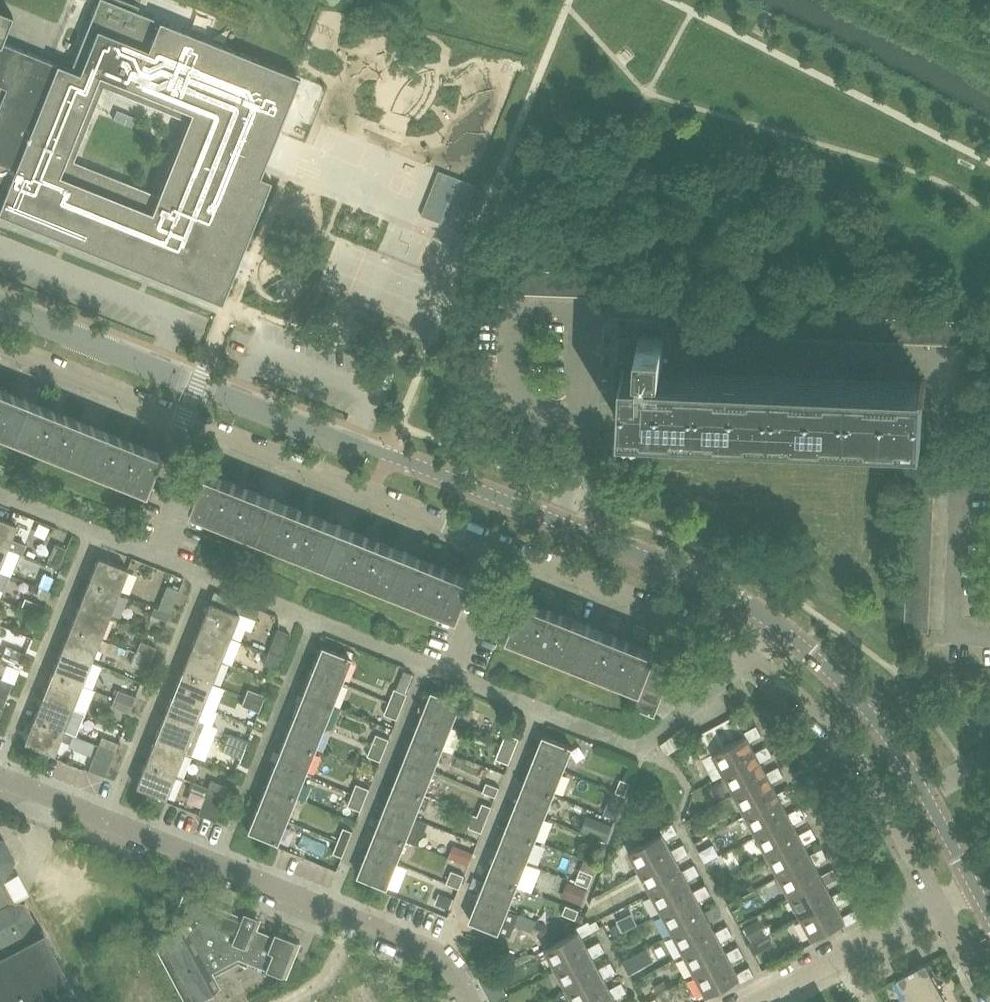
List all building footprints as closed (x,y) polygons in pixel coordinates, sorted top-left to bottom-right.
[(73,69),(1,40),(12,12),(0,8),(0,213),(221,302),(270,179),(259,175),(299,76),(139,11),(141,6),(138,5),(126,0),(100,0),(73,69)] [(117,109),(113,118),(131,125),(135,117),(117,109)] [(421,215),(442,223),(458,177),(439,169),(421,215)] [(499,292),(510,293),(510,269),(499,269),(499,292)] [(510,293),(520,293),(521,269),(510,269),(510,293)] [(520,293),(531,293),(532,270),(521,269),(520,293)] [(531,293),(542,293),(543,270),(532,270),(531,293)] [(542,293),(553,294),(553,270),(543,270),(542,293)] [(553,294),(564,294),(564,270),(553,270),(553,294)] [(564,294),(574,294),(575,271),(564,270),(564,294)] [(574,294),(585,294),(586,271),(575,271),(574,294)] [(585,294),(596,295),(597,271),(586,271),(585,294)] [(924,319),(913,318),(912,342),(923,342),(924,319)] [(934,319),(924,319),(923,342),(933,343),(934,319)] [(945,320),(934,319),(933,343),(944,343),(945,320)] [(956,320),(945,320),(944,343),(955,344),(956,320)] [(621,423),(623,423),(921,436),(923,380),(662,369),(664,336),(647,335),(648,330),(628,329),(627,339),(639,340),(638,368),(624,367),(621,423)] [(0,388),(0,432),(10,436),(25,398),(0,388)] [(93,425),(25,398),(10,436),(78,463),(93,425)] [(158,451),(145,446),(93,425),(78,463),(143,489),(158,451)] [(911,455),(911,456),(910,467),(935,468),(935,456),(911,455)] [(934,478),(935,468),(910,467),(910,477),(934,478)] [(207,471),(192,508),(259,535),(274,498),(207,471)] [(341,525),(310,512),(274,498),(259,535),(326,562),(341,525)] [(909,499),(909,510),(933,511),(934,500),(909,499)] [(909,510),(908,521),(933,522),(933,511),(909,510)] [(21,552),(25,543),(10,537),(16,523),(0,517),(0,544),(21,552)] [(908,521),(908,531),(932,532),(933,522),(908,521)] [(408,551),(352,529),(341,525),(326,562),(393,589),(408,551)] [(57,566),(65,548),(54,543),(47,562),(57,566)] [(6,547),(21,553),(21,552),(0,544),(0,562),(6,547)] [(474,578),(436,562),(408,551),(393,589),(459,615),(474,578)] [(907,553),(907,564),(931,565),(932,554),(907,553)] [(98,556),(88,580),(117,592),(127,568),(98,556)] [(907,564),(906,575),(931,576),(931,565),(907,564)] [(139,595),(145,577),(134,574),(129,591),(139,595)] [(906,575),(906,585),(931,586),(931,576),(906,575)] [(88,580),(79,603),(108,614),(117,592),(88,580)] [(169,613),(179,589),(167,585),(157,607),(157,608),(169,613)] [(906,585),(906,596),(930,597),(931,586),(906,585)] [(589,623),(526,598),(522,596),(507,634),(574,661),(589,623)] [(906,596),(905,607),(930,608),(930,597),(906,596)] [(21,605),(39,613),(42,604),(25,597),(21,605)] [(209,601),(200,625),(229,636),(238,612),(209,601)] [(251,606),(243,602),(239,612),(248,615),(251,606)] [(79,603),(70,626),(99,638),(108,614),(79,603)] [(166,620),(169,613),(157,608),(157,607),(154,606),(151,613),(166,620)] [(905,607),(905,618),(929,619),(930,608),(905,607)] [(23,622),(21,631),(30,633),(32,624),(23,622)] [(656,650),(654,649),(589,623),(574,661),(641,688),(642,685),(647,674),(651,663),(656,651),(656,650)] [(200,625),(191,647),(220,659),(229,636),(200,625)] [(70,626),(61,649),(90,660),(99,638),(70,626)] [(280,657),(289,633),(277,628),(268,652),(280,657)] [(150,658),(155,646),(140,640),(135,652),(150,658)] [(6,644),(3,652),(20,659),(23,651),(6,644)] [(321,645),(311,669),(340,681),(350,657),(321,645)] [(191,647),(181,671),(210,682),(220,659),(191,647)] [(346,648),(344,654),(351,657),(353,651),(346,648)] [(61,649),(52,672),(81,683),(90,660),(61,649)] [(672,671),(676,660),(656,651),(651,663),(672,671)] [(17,668),(20,659),(3,652),(0,659),(0,665),(5,667),(6,664),(17,668)] [(146,669),(150,658),(135,652),(131,663),(146,669)] [(276,666),(280,657),(268,652),(264,661),(276,666)] [(223,663),(218,683),(229,685),(234,666),(223,663)] [(668,682),(672,671),(651,663),(647,674),(668,682)] [(311,669),(302,692),(331,704),(340,681),(311,669)] [(181,671),(172,694),(201,705),(210,682),(181,671)] [(52,672),(43,695),(72,706),(81,683),(52,672)] [(663,694),(668,682),(647,674),(642,685),(663,694)] [(12,682),(0,677),(0,704),(3,705),(12,682)] [(642,685),(641,688),(638,696),(659,705),(663,694),(642,685)] [(218,708),(224,689),(215,686),(209,704),(218,708)] [(402,706),(407,693),(395,687),(389,701),(402,706)] [(132,703),(135,696),(118,688),(114,696),(132,703)] [(261,702),(264,694),(248,688),(244,696),(261,702)] [(432,690),(422,714),(452,725),(461,701),(432,690)] [(302,692),(293,715),(322,726),(331,704),(302,692)] [(172,694),(163,716),(192,728),(201,705),(172,694)] [(43,695),(33,718),(63,729),(72,706),(43,695)] [(128,712),(132,703),(114,696),(111,704),(128,712)] [(258,710),(261,702),(244,696),(241,704),(258,710)] [(633,708),(655,716),(659,705),(638,696),(633,708)] [(397,718),(402,706),(389,701),(384,713),(397,718)] [(422,714),(413,736),(443,748),(452,725),(422,714)] [(293,715),(283,737),(313,749),(322,726),(293,715)] [(746,735),(744,731),(735,715),(724,721),(735,741),(746,735)] [(196,740),(189,736),(192,728),(163,716),(154,739),(183,750),(183,751),(191,753),(196,740)] [(24,741),(53,752),(63,729),(33,718),(24,741)] [(724,721),(713,726),(724,746),(735,741),(724,721)] [(667,753),(692,737),(685,725),(661,744),(667,753)] [(749,741),(761,734),(757,725),(744,731),(746,735),(735,741),(724,746),(714,752),(725,773),(757,756),(755,752),(749,741)] [(713,726),(703,732),(714,752),(724,746),(713,726)] [(243,748),(247,740),(229,732),(226,741),(243,748)] [(514,750),(519,737),(506,732),(501,745),(514,750)] [(703,732),(692,738),(703,757),(714,752),(703,732)] [(384,751),(389,738),(376,733),(371,746),(384,751)] [(543,734),(534,758),(563,770),(573,746),(543,734)] [(114,750),(117,741),(101,735),(98,743),(114,750)] [(413,736),(404,759),(433,771),(443,748),(413,736)] [(283,737),(274,760),(304,772),(313,749),(283,737)] [(154,739),(145,762),(174,774),(183,751),(183,750),(154,739)] [(240,757),(243,748),(226,741),(222,750),(240,757)] [(104,775),(110,761),(114,750),(98,743),(93,755),(94,755),(88,769),(104,775)] [(509,763),(514,750),(501,745),(496,758),(509,763)] [(760,761),(772,754),(767,745),(755,752),(757,756),(725,773),(736,794),(768,776),(766,772),(760,761)] [(380,760),(384,751),(371,746),(367,755),(380,760)] [(534,758),(525,781),(554,793),(563,770),(534,758)] [(404,759),(395,782),(424,794),(433,771),(404,759)] [(274,760),(265,783),(295,795),(304,772),(274,760)] [(136,785),(164,797),(174,774),(145,762),(136,785)] [(778,766),(766,772),(768,776),(736,794),(747,814),(779,797),(777,793),(771,782),(783,775),(778,766)] [(625,794),(629,781),(621,778),(616,791),(625,794)] [(225,794),(229,786),(211,779),(208,787),(225,794)] [(525,781),(516,804),(545,816),(554,793),(525,781)] [(395,782),(386,805),(415,817),(424,794),(395,782)] [(483,791),(496,796),(500,786),(486,782),(483,791)] [(265,783),(256,806),(285,818),(295,795),(265,783)] [(366,797),(369,788),(357,783),(353,792),(366,797)] [(789,786),(777,793),(779,797),(747,814),(758,834),(790,817),(788,814),(782,801),(794,795),(789,786)] [(215,820),(225,794),(208,787),(197,813),(215,820)] [(361,810),(366,797),(353,792),(348,805),(361,810)] [(300,797),(292,818),(304,823),(312,801),(300,797)] [(487,819),(492,806),(483,802),(478,815),(487,819)] [(516,804),(507,827),(536,838),(545,816),(516,804)] [(386,805),(377,828),(406,840),(415,817),(386,805)] [(246,830),(276,842),(285,818),(256,806),(246,830)] [(800,806),(788,814),(790,817),(758,834),(769,854),(801,837),(799,833),(793,822),(806,816),(800,806)] [(587,814),(581,830),(605,840),(612,825),(587,814)] [(482,832),(487,819),(478,815),(472,828),(482,832)] [(674,854),(671,850),(665,838),(678,832),(673,822),(660,829),(662,833),(630,850),(641,871),(674,854)] [(348,843),(353,830),(343,827),(338,839),(348,843)] [(507,827),(497,850),(527,861),(536,838),(507,827)] [(811,827),(799,833),(801,837),(769,854),(780,875),(812,857),(810,854),(804,843),(816,836),(811,827)] [(377,828),(367,851),(397,862),(406,840),(377,828)] [(43,929),(39,931),(23,903),(16,903),(3,879),(14,860),(3,840),(0,839),(0,1001),(82,1001),(43,929)] [(342,856),(348,843),(338,839),(333,852),(342,856)] [(684,874),(682,870),(676,859),(688,852),(684,843),(671,850),(674,854),(641,871),(652,891),(684,874)] [(699,851),(705,862),(719,854),(713,843),(699,851)] [(815,863),(827,857),(822,848),(810,854),(812,857),(780,875),(791,895),(823,878),(821,874),(815,863)] [(497,850),(488,872),(517,884),(527,861),(497,850)] [(358,875),(387,886),(397,862),(367,851),(358,875)] [(695,894),(693,890),(687,879),(699,872),(695,864),(682,870),(684,874),(652,891),(663,912),(695,894)] [(588,887),(593,873),(581,868),(575,882),(588,887)] [(833,868),(821,874),(823,878),(791,895),(801,916),(834,898),(832,895),(826,884),(838,877),(833,868)] [(446,883),(459,888),(464,875),(451,870),(446,883)] [(488,872),(479,895),(508,907),(517,884),(488,872)] [(581,905),(587,889),(568,881),(561,897),(581,905)] [(706,884),(693,890),(695,894),(663,912),(674,932),(706,915),(704,911),(698,900),(711,893),(706,884)] [(844,888),(832,895),(834,898),(801,916),(813,937),(845,919),(847,924),(860,917),(856,909),(843,915),(837,904),(849,897),(844,888)] [(150,939),(185,1001),(191,1001),(220,986),(211,971),(238,957),(280,974),(285,976),(299,942),(294,939),(274,931),(272,935),(255,928),(258,921),(245,916),(247,912),(243,911),(239,919),(203,904),(205,899),(184,890),(173,917),(177,924),(150,939)] [(444,894),(439,905),(449,909),(454,897),(444,894)] [(499,931),(499,930),(508,934),(515,918),(505,914),(508,907),(479,895),(470,919),(499,931)] [(576,918),(579,909),(566,904),(563,913),(576,918)] [(715,932),(709,920),(721,913),(717,904),(704,911),(706,915),(674,932),(685,952),(717,935),(715,932)] [(766,933),(759,919),(743,928),(750,941),(766,933)] [(576,927),(578,930),(546,947),(557,969),(590,951),(588,947),(582,936),(594,929),(589,920),(576,927)] [(622,931),(618,923),(610,927),(614,936),(622,931)] [(728,925),(715,932),(717,935),(685,952),(695,972),(728,955),(726,952),(720,941),(733,934),(728,925)] [(542,938),(554,943),(559,933),(547,927),(542,938)] [(774,944),(768,934),(749,943),(755,954),(774,944)] [(600,941),(588,947),(590,951),(557,969),(568,989),(601,971),(599,968),(593,957),(605,950),(600,941)] [(707,993),(739,976),(742,981),(754,974),(750,966),(737,973),(731,961),(744,954),(739,945),(726,952),(728,955),(695,972),(707,993)] [(641,967),(634,954),(622,960),(629,974),(641,967)] [(599,968),(601,971),(568,989),(575,1001),(592,1001),(611,992),(609,988),(604,977),(616,970),(611,961),(599,968)] [(913,1001),(917,1001),(927,996),(925,989),(937,982),(926,962),(899,976),(913,1001)] [(653,985),(657,993),(668,988),(664,980),(653,985)] [(627,991),(622,981),(609,988),(611,992),(592,1001),(617,1001),(615,997),(627,991)] [(937,982),(925,989),(927,996),(917,1001),(947,1001),(937,982)]
